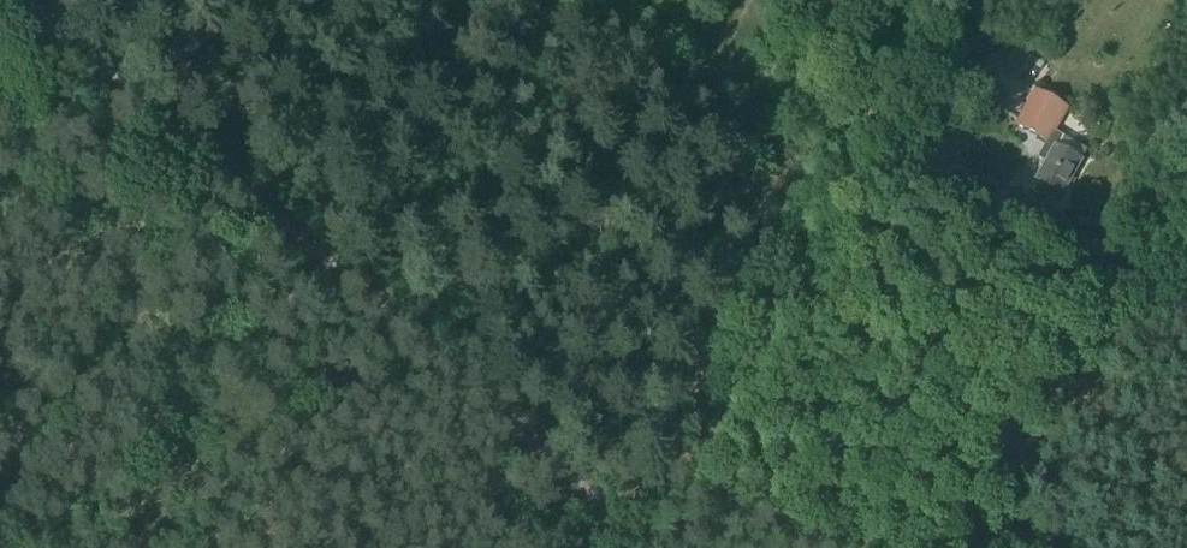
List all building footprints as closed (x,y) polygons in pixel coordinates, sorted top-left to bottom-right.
[(1061,196),(1080,162),(1056,148),(1061,138),(1053,134),(1066,110),(1034,93),(1016,127),(1047,144),(1038,159),(1047,163),(1036,182),(1061,196)]
